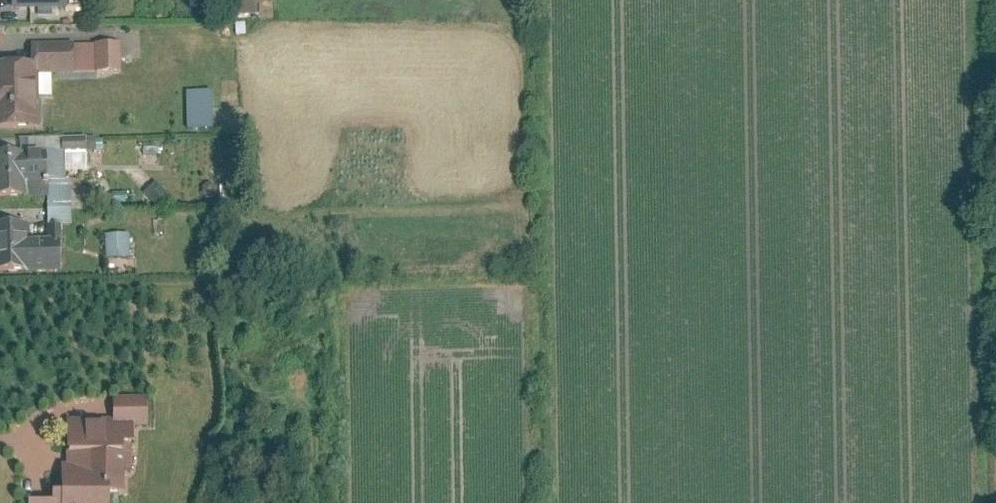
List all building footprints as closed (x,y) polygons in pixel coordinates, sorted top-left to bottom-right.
[(0,61),(0,127),(36,126),(35,60),(0,61)] [(185,88),(185,129),(211,129),(210,88),(185,88)] [(21,178),(45,177),(44,148),(0,149),(0,195),(22,194),(21,178)] [(29,235),(29,221),(0,222),(0,269),(30,268),(30,270),(58,269),(57,234),(29,235)] [(105,232),(105,256),(130,256),(129,231),(105,232)] [(64,469),(54,469),(54,487),(47,487),(46,498),(24,498),(25,502),(107,502),(107,494),(121,494),(121,469),(133,469),(130,421),(64,423),(64,469)]
